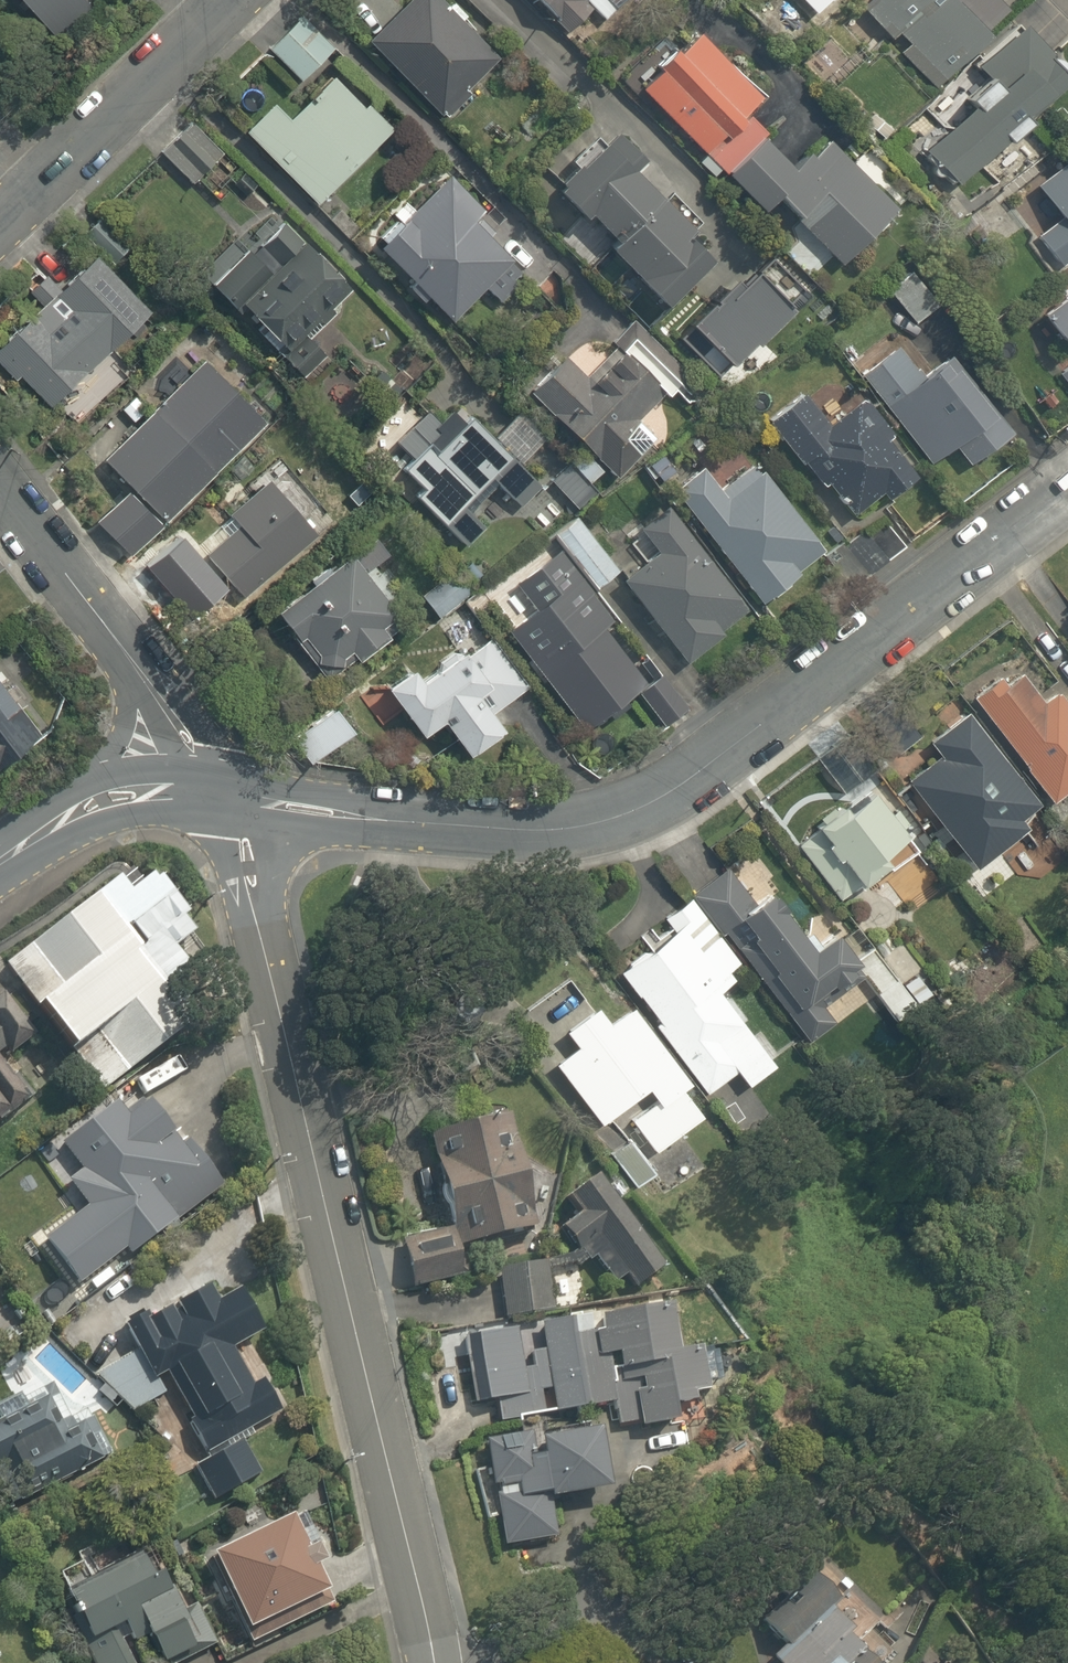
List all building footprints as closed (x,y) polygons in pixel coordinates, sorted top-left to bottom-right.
[(84,0),(25,0),(64,40),(94,10),(84,0)] [(364,47),(447,119),(499,61),(430,0),(406,0),(364,47)] [(566,39),(591,14),(607,29),(636,0),(527,0),(566,39)] [(813,18),(833,0),(797,0),(813,18)] [(888,29),(937,82),(985,38),(950,0),(867,0),(853,13),(877,38),(888,29)] [(689,50),(642,95),(723,179),(765,138),(743,115),(760,99),(678,14),(666,27),(689,50)] [(336,45),(304,15),(267,54),(299,84),(336,45)] [(952,193),(1065,89),(1012,31),(972,67),(984,80),(964,99),(971,107),(918,155),(952,193)] [(274,105),(243,137),(317,207),(390,130),(333,76),(290,121),(274,105)] [(220,204),(244,177),(186,124),(157,156),(193,188),(197,183),(220,204)] [(612,248),(607,253),(665,316),(714,271),(690,244),(697,237),(638,171),(646,163),(620,134),(596,155),(580,137),(545,168),(561,185),(552,194),(582,228),(589,222),(612,248)] [(760,218),(776,203),(839,269),(896,213),(827,142),(797,171),(765,138),(723,179),(760,218)] [(394,219),(369,244),(450,325),(482,293),(495,307),(525,277),(473,225),(487,211),(440,164),(389,214),(394,219)] [(1067,259),(1067,165),(1032,192),(1054,222),(1031,239),(1053,270),(1067,259)] [(1018,220),(996,196),(959,230),(982,254),(1018,220)] [(349,294),(280,220),(209,287),(286,369),(334,324),(326,315),(349,294)] [(40,311),(0,348),(0,360),(45,409),(147,316),(96,260),(60,293),(43,273),(23,292),(40,311)] [(803,301),(767,265),(741,291),(732,283),(676,339),(720,383),(803,301)] [(906,274),(885,291),(912,327),(934,310),(906,274)] [(1037,323),(1067,361),(1067,297),(1037,323)] [(632,425),(677,382),(634,338),(607,365),(583,341),(527,395),(585,454),(606,476),(613,483),(652,445),(632,425)] [(897,346),(859,373),(926,468),(951,450),(967,472),(1009,442),(949,358),(921,378),(897,346)] [(259,422),(202,368),(108,468),(132,491),(95,530),(127,560),(259,422)] [(803,396),(764,424),(815,495),(824,488),(850,522),(910,478),(881,439),(890,433),(865,400),(826,428),(803,396)] [(542,487),(461,409),(456,403),(435,424),(425,414),(391,449),(405,462),(395,472),(416,492),(408,500),(463,554),(486,530),(468,513),(493,487),(518,512),(542,487)] [(675,471),(659,453),(637,472),(654,491),(675,471)] [(606,476),(585,454),(550,488),(571,510),(606,476)] [(702,476),(673,498),(756,611),(825,560),(755,465),(730,484),(722,474),(707,484),(702,476)] [(241,603),(313,535),(262,480),(224,515),(239,532),(205,564),(241,603)] [(749,617),(673,513),(631,543),(644,560),(619,578),(683,666),(749,617)] [(583,514),(555,535),(596,591),(624,570),(583,514)] [(536,642),(522,653),(582,735),(644,689),(601,631),(617,620),(596,591),(555,535),(527,555),(569,612),(574,609),(589,628),(573,640),(553,613),(528,632),(536,642)] [(177,539),(140,566),(157,589),(194,562),(177,539)] [(385,562),(369,542),(272,616),(322,681),(349,660),(355,669),(392,641),(378,623),(389,615),(362,580),(385,562)] [(371,678),(378,688),(418,743),(443,726),(467,760),(502,735),(488,716),(528,688),(468,605),(436,628),(447,642),(409,669),(400,657),(371,678)] [(972,700),(1047,806),(1067,791),(1067,707),(1065,709),(1055,694),(1041,704),(1016,668),(972,700)] [(41,730),(0,677),(0,762),(41,730)] [(353,735),(333,708),(287,743),(307,770),(353,735)] [(910,715),(876,735),(891,759),(925,739),(910,715)] [(1039,806),(974,717),(930,749),(939,761),(905,786),(969,873),(1028,829),(1021,820),(1039,806)] [(924,852),(847,744),(817,766),(844,804),(793,841),(837,902),(882,870),(888,878),(924,852)] [(251,986),(156,867),(19,977),(114,1095),(251,986)] [(811,958),(767,898),(753,909),(725,870),(690,895),(740,964),(800,1046),(831,1023),(816,1003),(854,976),(831,944),(811,958)] [(672,937),(616,978),(704,1099),(735,1076),(746,1092),(774,1071),(719,995),(734,984),(727,973),(740,964),(690,895),(659,918),(672,937)] [(869,942),(848,958),(896,1022),(917,1006),(869,942)] [(37,1035),(4,992),(0,994),(0,1054),(12,1045),(17,1050),(37,1035)] [(690,1088),(628,1008),(605,1025),(592,1009),(559,1035),(573,1053),(554,1068),(599,1126),(642,1093),(650,1103),(627,1121),(655,1157),(703,1120),(682,1094),(690,1088)] [(34,1103),(0,1058),(0,1128),(34,1103)] [(184,1134),(149,1091),(114,1120),(135,1146),(43,1221),(74,1260),(51,1278),(77,1310),(136,1263),(129,1254),(188,1207),(151,1161),(184,1134)] [(527,1233),(502,1112),(429,1127),(451,1234),(400,1244),(410,1292),(467,1281),(460,1247),(527,1233)] [(655,1173),(617,1125),(595,1143),(634,1190),(655,1173)] [(662,1273),(592,1178),(565,1198),(577,1215),(551,1234),(578,1271),(589,1262),(610,1290),(624,1280),(634,1293),(662,1273)] [(541,1261),(494,1269),(503,1318),(550,1310),(541,1261)] [(140,1352),(94,1376),(132,1411),(180,1386),(194,1414),(187,1418),(205,1452),(283,1412),(266,1381),(261,1383),(241,1345),(267,1331),(239,1277),(153,1321),(149,1311),(125,1323),(140,1352)] [(513,1326),(465,1336),(480,1405),(497,1401),(501,1423),(607,1400),(613,1429),(638,1423),(641,1436),(673,1429),(670,1416),(693,1412),(691,1403),(705,1400),(695,1355),(670,1361),(660,1312),(574,1330),(571,1319),(533,1328),(538,1350),(519,1354),(513,1326)] [(1,1512),(111,1452),(85,1403),(69,1412),(49,1375),(0,1402),(0,1414),(2,1417),(0,1418),(0,1509),(1,1512)] [(528,1435),(485,1442),(503,1551),(555,1542),(549,1505),(609,1495),(599,1433),(530,1445),(528,1435)] [(247,1438),(194,1463),(213,1503),(266,1478),(247,1438)] [(229,1525),(239,1544),(218,1554),(252,1626),(332,1588),(297,1516),(276,1526),(267,1507),(229,1525)] [(68,1587),(96,1640),(87,1645),(97,1662),(137,1662),(127,1644),(150,1632),(167,1662),(173,1662),(218,1639),(189,1584),(173,1592),(148,1544),(68,1587)] [(788,1591),(762,1615),(784,1639),(770,1653),(780,1662),(897,1662),(870,1635),(859,1645),(851,1636),(859,1628),(835,1602),(848,1590),(821,1560),(788,1591)]
